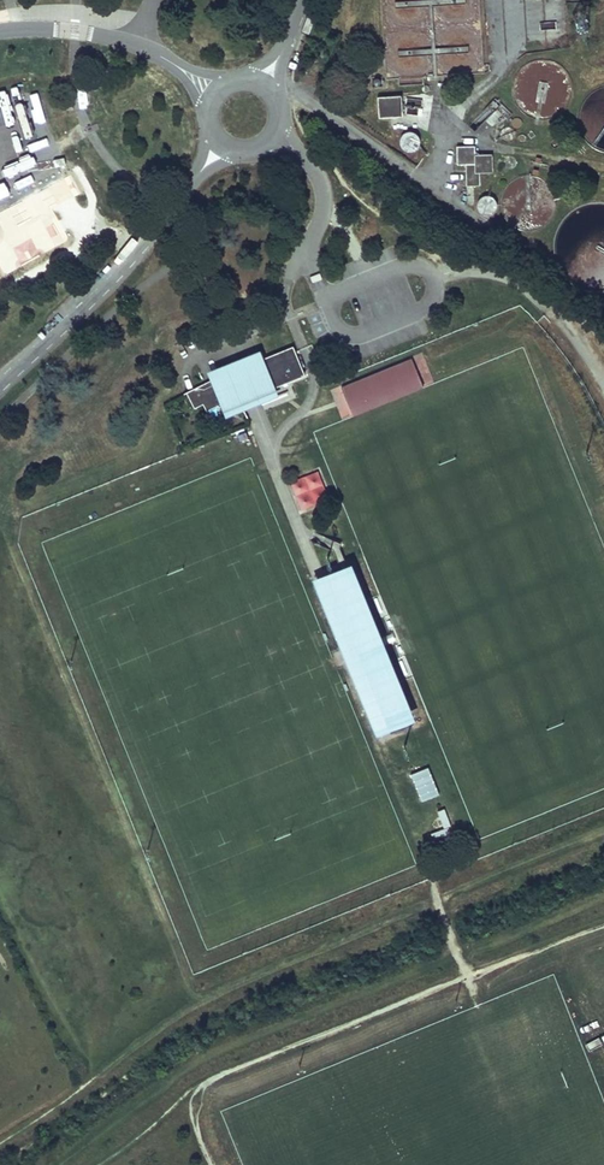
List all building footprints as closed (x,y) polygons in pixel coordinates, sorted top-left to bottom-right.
[(424,77),(485,73),(480,0),(381,0),(386,80),(398,79),(398,86),(424,84),(424,77)] [(575,12),(577,29),(588,28),(586,11),(575,12)] [(558,116),(567,108),(572,98),(573,85),(569,74),(562,65),(552,60),(539,59),(528,63),(519,70),(513,81),(512,93),(516,104),(524,113),(534,119),(547,120),(558,116)] [(597,87),(587,95),(580,106),(578,120),(581,133),(589,143),(600,150),(603,151),(603,85),(597,87)] [(401,95),(377,97),(379,118),(403,116),(401,95)] [(411,151),(414,151),(416,149),(418,147),(419,144),(420,141),(419,139),(418,136),(415,134),(413,132),(410,132),(407,132),(404,133),(402,135),(401,138),(400,141),(400,144),(401,146),(403,149),(407,151),(408,151),(411,151)] [(457,146),(457,165),(466,164),(467,185),(480,185),(479,172),(490,172),(489,154),(475,155),(475,146),(457,146)] [(395,173),(388,168),(385,173),(392,178),(395,173)] [(518,178),(509,183),(503,191),(501,203),(503,213),(508,223),(517,228),(528,231),(540,229),(548,223),(554,214),(556,204),(554,193),(548,184),(540,178),(529,175),(518,178)] [(488,215),(491,214),(494,212),(495,210),(496,208),(497,205),(496,202),(495,200),(492,197),(490,196),(487,196),(484,196),(481,197),(479,199),(478,201),(477,204),(477,207),(478,210),(480,212),(483,214),(485,215),(488,215)] [(598,203),(588,204),(580,207),(572,211),(566,216),(561,223),(557,231),(555,239),(554,248),(555,257),(557,265),(562,273),(567,279),(573,284),(581,288),(589,291),(599,292),(603,291),(603,203),(598,203)] [(279,395),(276,387),(305,375),(293,346),(263,358),(259,347),(234,358),(207,369),(213,383),(209,385),(207,382),(186,393),(194,408),(203,404),(206,411),(218,405),(219,407),(223,405),(228,417),(253,407),(279,395)] [(341,420),(424,388),(412,358),(330,389),(341,420)] [(289,480),(299,511),(328,502),(319,471),(289,480)] [(348,569),(326,578),(353,646),(358,659),(351,662),(357,676),(364,673),(386,726),(409,717),(348,569)] [(429,767),(410,774),(421,801),(439,794),(429,767)] [(445,808),(437,811),(443,827),(451,825),(445,808)]
